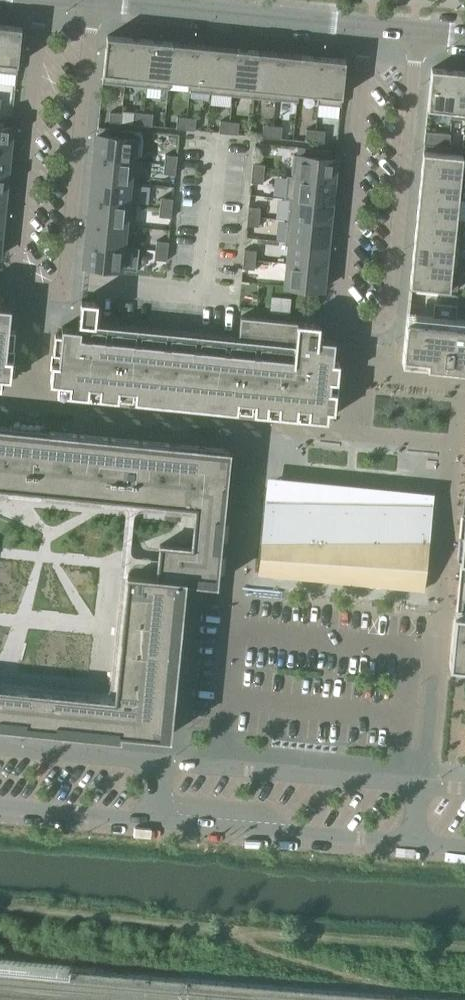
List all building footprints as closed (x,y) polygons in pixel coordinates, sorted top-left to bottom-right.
[(17,73),(22,27),(0,25),(0,72),(17,73)] [(104,82),(125,84),(130,38),(107,36),(104,66),(102,82),(104,82)] [(125,84),(146,87),(151,40),(148,40),(130,38),(125,84)] [(160,88),(168,89),(173,42),(151,40),(146,87),(160,88)] [(188,91),(189,91),(194,44),(173,42),(168,89),(169,89),(170,79),(175,80),(189,81),(188,91)] [(189,91),(211,93),(215,46),(194,44),(189,91)] [(231,95),(232,95),(237,49),(215,46),(211,93),(231,95)] [(232,95),(254,97),(258,51),(237,49),(232,95)] [(254,97),(275,99),(280,53),(258,51),(254,97)] [(290,101),(297,102),(301,55),(280,53),(275,99),(290,101)] [(317,104),(318,104),(323,57),(304,55),(301,55),(297,102),(298,102),(299,92),(318,94),(317,104)] [(323,57),(318,104),(317,115),(338,117),(339,106),(341,106),(342,97),(344,71),(345,59),(323,57)] [(451,110),(452,110),(456,70),(431,68),(428,108),(451,110)] [(464,119),(464,71),(456,70),(452,110),(451,110),(451,118),(464,119)] [(121,123),(121,122),(122,113),(118,113),(110,112),(109,122),(117,122),(121,123)] [(133,124),(143,125),(144,113),(135,112),(133,124)] [(144,113),(143,125),(152,126),(153,114),(144,113)] [(176,128),(186,129),(187,117),(177,116),(176,128)] [(187,117),(186,129),(195,130),(196,118),(187,117)] [(219,132),(228,133),(230,121),(220,120),(219,132)] [(230,121),(228,133),(238,134),(239,122),(230,121)] [(9,149),(12,126),(0,125),(0,148),(9,149)] [(262,137),(272,138),(273,126),(263,125),(262,136),(262,137)] [(273,126),(272,138),(281,139),(281,138),(282,127),(273,126)] [(314,142),(316,130),(306,129),(305,141),(314,142)] [(316,130),(314,142),(324,143),(325,131),(316,130)] [(449,147),(449,146),(450,134),(425,131),(424,144),(449,147)] [(96,143),(95,157),(136,161),(139,139),(124,137),(99,135),(97,134),(96,143)] [(7,170),(9,149),(0,148),(0,169),(7,170)] [(423,151),(421,174),(461,178),(463,155),(423,151)] [(287,175),(287,176),(333,181),(336,158),(321,157),(300,155),(294,154),(294,156),(292,176),(287,175)] [(165,155),(164,164),(176,165),(177,156),(165,155)] [(93,170),(93,179),(139,183),(139,182),(134,182),(136,161),(95,157),(94,166),(93,170)] [(253,163),(252,173),(264,174),(265,165),(253,163)] [(176,165),(164,164),(163,173),(175,175),(176,165)] [(264,174),(252,173),(251,182),(263,183),(264,174)] [(421,174),(419,195),(459,199),(461,178),(421,174)] [(287,177),(285,198),(331,202),(333,181),(287,176),(287,177)] [(93,179),(90,200),(137,205),(139,183),(93,179)] [(419,195),(417,217),(457,221),(457,220),(459,199),(419,195)] [(161,198),(160,207),(172,208),(173,199),(161,198)] [(289,199),(287,220),(329,224),(331,202),(285,198),(285,199),(289,199)] [(90,200),(88,222),(135,226),(137,206),(137,205),(90,200)] [(249,206),(248,216),(260,217),(261,207),(249,206)] [(172,208),(160,207),(159,216),(171,218),(172,208)] [(260,217),(248,216),(247,225),(259,226),(260,217)] [(417,217),(415,238),(461,243),(463,223),(464,220),(457,220),(457,221),(417,217)] [(286,236),(285,241),(327,245),(329,224),(287,220),(286,230),(286,236)] [(88,222),(86,243),(128,247),(130,227),(132,227),(135,227),(135,226),(88,222)] [(415,238),(412,260),(459,264),(461,243),(415,238)] [(157,240),(156,250),(168,251),(169,242),(168,242),(157,240)] [(290,243),(288,263),(325,267),(327,245),(285,241),(285,242),(290,243)] [(128,247),(86,243),(85,251),(84,264),(84,266),(85,266),(108,268),(126,270),(126,269),(128,249),(128,247)] [(244,249),(243,259),(255,260),(256,251),(245,249),(244,249)] [(168,251),(156,250),(155,259),(166,261),(167,261),(168,251)] [(255,260),(243,259),(242,268),(243,268),(254,269),(255,260)] [(459,264),(412,260),(410,284),(457,289),(459,264)] [(325,267),(288,263),(287,267),(286,286),(323,289),(324,276),(325,267)] [(409,290),(402,363),(464,369),(464,296),(409,290)] [(270,312),(290,314),(291,298),(271,296),(270,312)] [(50,382),(60,383),(59,393),(327,419),(328,410),(334,411),(339,362),(333,361),(335,340),(318,338),(319,324),(297,321),(297,322),(236,316),(234,336),(95,322),(97,301),(81,300),(78,329),(62,327),(61,334),(55,334),(50,382)] [(0,377),(10,378),(15,330),(9,329),(11,307),(0,306),(0,379),(0,377)] [(46,728),(85,732),(86,727),(169,735),(185,578),(217,581),(230,450),(0,427),(0,723),(46,728)] [(281,576),(314,579),(368,585),(409,589),(422,590),(423,590),(431,504),(377,498),(363,497),(322,493),(279,488),(277,488),(275,509),(274,509),(274,510),(270,549),(268,575),(279,576),(280,576),(281,576)] [(464,507),(464,512),(462,531),(462,535),(460,555),(459,559),(460,559),(455,608),(455,612),(454,612),(453,619),(451,643),(450,654),(449,665),(454,665),(464,666),(464,501),(464,507)]
